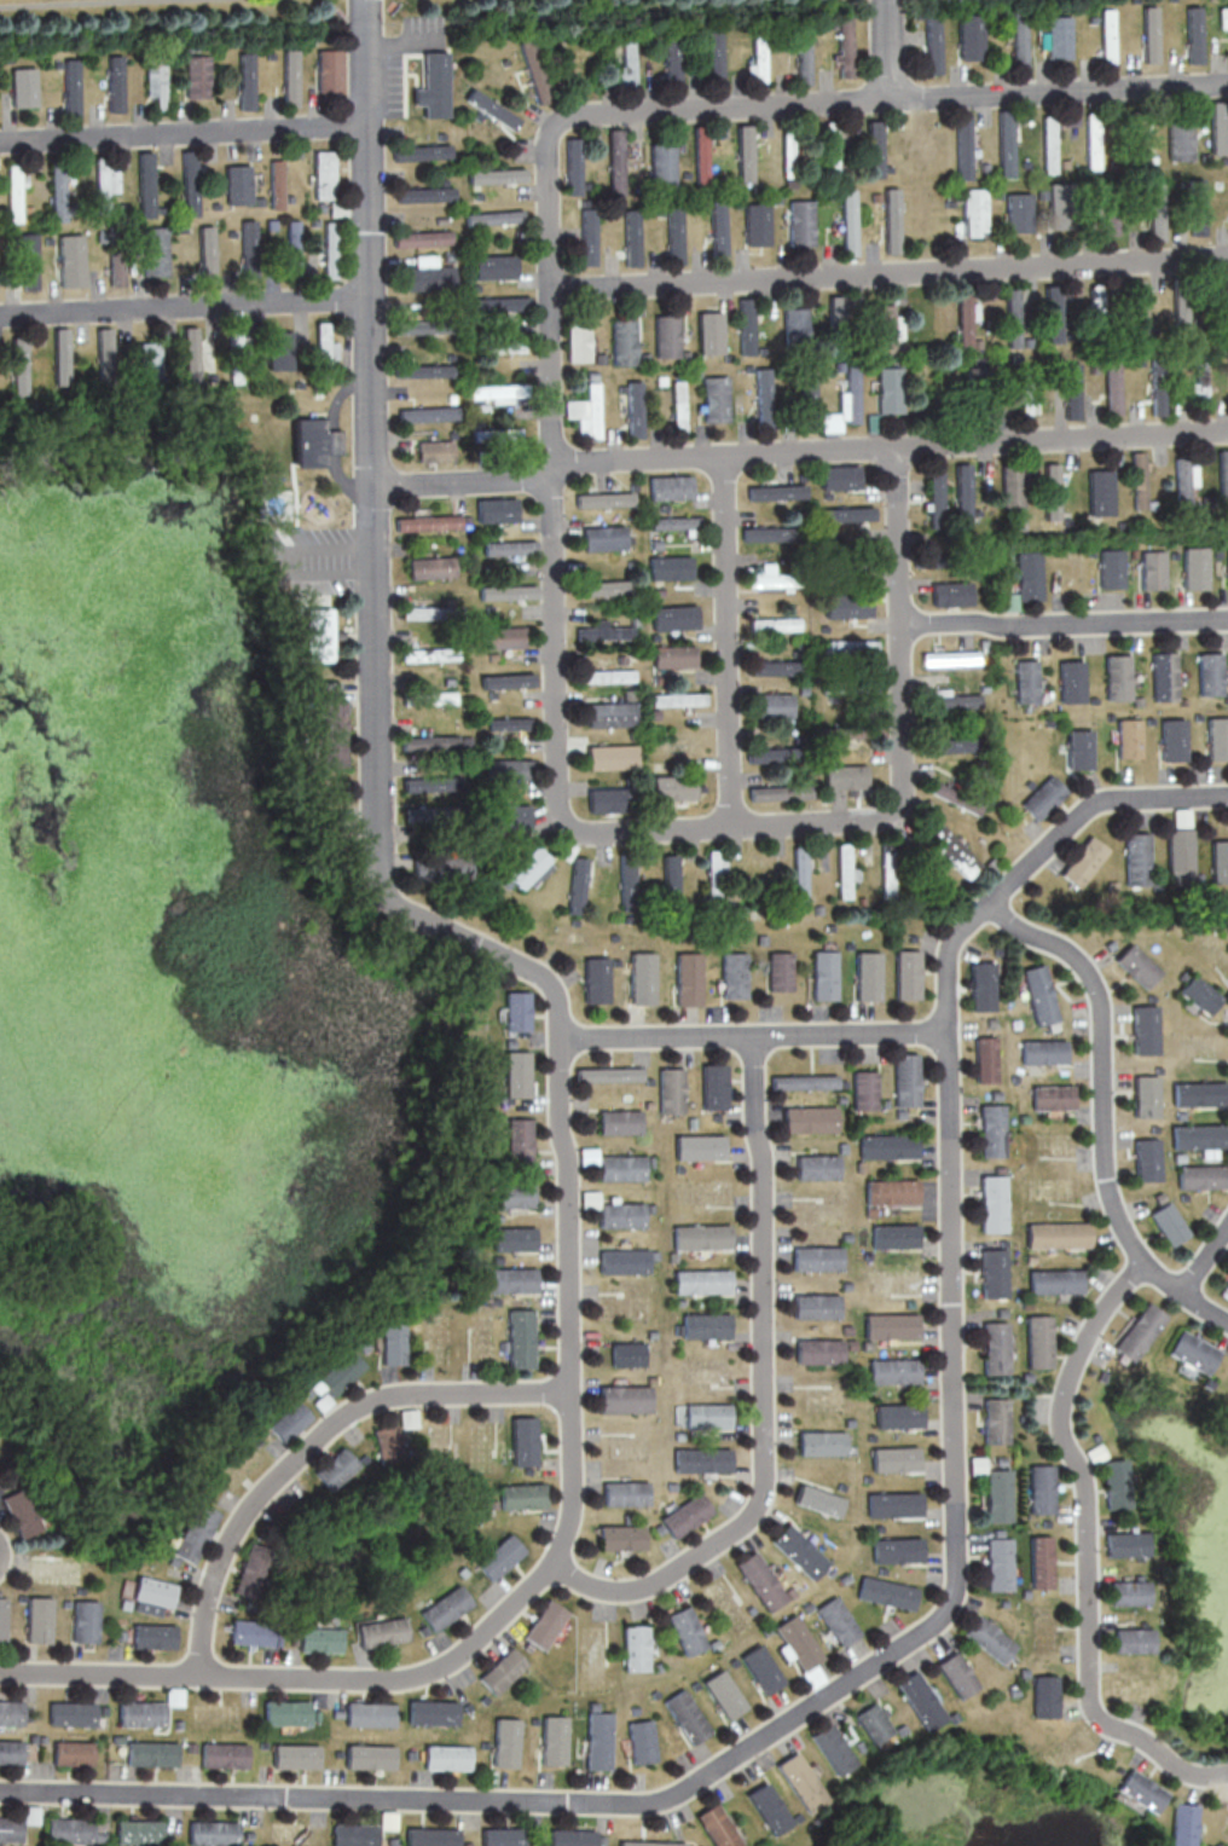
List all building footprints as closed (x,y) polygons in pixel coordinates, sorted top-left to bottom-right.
[(1156,5),(1142,6),(1143,63),(1157,63),(1156,5)] [(1201,63),(1199,6),(1186,6),(1187,63),(1201,63)] [(1217,7),(1218,28),(1227,27),(1227,6),(1217,7)] [(1113,9),(1100,9),(1101,66),(1113,65),(1113,9)] [(1012,74),(1026,74),(1024,13),(1011,13),(1012,74)] [(957,15),(958,60),(981,60),(980,14),(957,15)] [(838,77),(851,77),(850,16),(835,16),(836,61),(838,61),(838,77)] [(924,17),(926,74),(939,73),(937,16),(924,17)] [(1047,58),(1070,58),(1069,16),(1046,16),(1047,58)] [(707,84),(720,83),(719,31),(705,31),(707,84)] [(797,84),(809,84),(808,31),(796,31),(797,84)] [(679,86),(678,35),(663,36),(664,86),(679,86)] [(515,42),(536,102),(558,94),(542,47),(538,48),(533,36),(515,42)] [(764,81),(763,36),(751,37),(752,64),(745,64),(745,81),(764,81)] [(615,87),(634,87),(632,39),(620,39),(621,65),(615,66),(615,87)] [(315,49),(317,92),(340,91),(339,48),(315,49)] [(296,49),(282,49),(282,106),(296,106),(296,49)] [(446,117),(445,51),(421,51),(422,88),(411,88),(411,105),(422,104),(422,117),(446,117)] [(251,52),(237,52),(238,110),(252,109),(251,52)] [(108,112),(122,112),(121,55),(107,55),(108,112)] [(185,98),(209,97),(208,55),(184,56),(185,98)] [(77,59),(63,59),(64,116),(78,115),(77,59)] [(145,96),(155,96),(155,109),(165,109),(164,63),(144,63),(145,96)] [(11,107),(36,106),(34,67),(10,68),(11,107)] [(461,100),(510,130),(518,118),(469,87),(461,100)] [(1227,154),(1227,101),(1210,101),(1211,154),(1227,154)] [(1011,110),(998,110),(999,177),(1013,176),(1011,110)] [(970,179),(969,113),(955,113),(956,179),(970,179)] [(1086,169),(1099,168),(1098,113),(1085,113),(1086,169)] [(1054,115),(1042,115),(1043,173),(1055,172),(1054,115)] [(865,120),(863,177),(880,177),(882,120),(865,120)] [(837,170),(836,121),(824,121),(825,170),(837,170)] [(736,125),(737,183),(751,182),(750,124),(736,125)] [(1168,161),(1192,160),(1191,124),(1167,124),(1168,161)] [(693,126),(694,183),(706,183),(705,125),(693,126)] [(606,129),(608,194),(622,194),(620,148),(620,129),(606,129)] [(782,177),(792,176),(791,133),(781,133),(782,177)] [(579,194),(578,137),(563,138),(565,195),(579,194)] [(648,179),(672,180),(673,142),(649,142),(648,179)] [(448,145),(391,146),(392,160),(448,158),(448,145)] [(196,216),(195,150),(181,150),(182,216),(196,216)] [(151,151),(138,151),(139,217),(152,217),(151,151)] [(312,198),(332,199),(333,151),(313,151),(312,198)] [(269,208),(281,208),(281,159),(269,159),(269,208)] [(94,162),(96,210),(108,209),(107,192),(118,192),(117,161),(94,162)] [(6,165),(7,222),(20,222),(19,185),(26,185),(26,175),(19,175),(19,164),(6,165)] [(224,165),(225,204),(249,204),(248,164),(224,165)] [(50,169),(52,222),(65,221),(64,169),(50,169)] [(522,169),(466,169),(466,184),(522,182),(522,169)] [(1202,179),(1186,179),(1187,236),(1203,235),(1202,179)] [(1048,229),(1071,228),(1070,182),(1047,183),(1048,229)] [(1161,184),(1147,184),(1148,241),(1162,241),(1161,184)] [(396,202),(452,200),(452,186),(395,188),(396,202)] [(885,253),(898,253),(897,187),(883,188),(885,253)] [(984,188),(962,189),(963,236),(985,236),(984,188)] [(842,256),(855,255),(853,189),(840,189),(842,256)] [(1029,193),(1005,193),(1005,232),(1029,231),(1029,193)] [(812,200),(787,200),(788,245),(812,244),(812,200)] [(328,216),(345,216),(346,203),(328,202),(328,216)] [(725,255),(723,202),(709,203),(711,256),(725,255)] [(767,202),(743,203),(744,245),(768,245),(767,202)] [(666,207),(666,264),(680,264),(680,206),(666,207)] [(579,265),(593,265),(593,208),(580,208),(579,265)] [(622,209),(624,266),(637,266),(636,208),(622,209)] [(463,225),(520,223),(519,210),(463,212),(463,225)] [(1102,235),(1116,235),(1116,212),(1102,212),(1102,235)] [(300,220),(287,219),(286,274),(299,274),(300,220)] [(257,220),(242,220),(241,276),(256,276),(257,220)] [(323,278),(335,278),(336,221),(323,221),(323,278)] [(215,283),(213,225),(199,225),(201,284),(215,283)] [(143,227),(144,276),(168,276),(168,226),(143,227)] [(450,244),(449,230),(392,232),(393,246),(450,244)] [(36,290),(37,233),(23,233),(22,290),(36,290)] [(83,234),(60,235),(61,287),(85,287),(83,234)] [(124,286),(124,249),(110,249),(110,286),(124,286)] [(404,291),(453,290),(452,265),(435,265),(435,254),(413,255),(413,266),(403,267),(404,291)] [(514,278),(513,254),(471,255),(472,279),(514,278)] [(1218,275),(1219,304),(1227,304),(1227,275),(1218,275)] [(1141,279),(1125,279),(1127,333),(1143,332),(1141,279)] [(1044,285),(1046,342),(1060,342),(1059,284),(1044,285)] [(1100,284),(1088,285),(1089,317),(1101,316),(1100,284)] [(1018,288),(1005,289),(1006,347),(1019,347),(1018,288)] [(957,348),(969,348),(971,292),(958,292),(957,348)] [(526,297),(461,296),(460,311),(525,313),(526,297)] [(828,297),(829,320),(844,320),(844,296),(828,297)] [(1172,296),(1173,330),(1187,330),(1186,296),(1172,296)] [(739,355),(752,355),(751,297),(738,298),(739,355)] [(893,304),(871,304),(871,347),(894,346),(894,338),(902,338),(901,315),(893,316),(893,304)] [(782,308),(783,340),(807,340),(806,307),(782,308)] [(720,311),(697,311),(697,354),(720,354),(720,311)] [(653,357),(677,357),(677,315),(654,315),(653,357)] [(610,319),(611,366),(634,365),(633,319),(610,319)] [(393,321),(393,334),(444,332),(443,320),(393,321)] [(316,361),(337,360),(336,341),(328,342),(327,321),(315,321),(316,361)] [(565,361),(588,360),(587,323),(565,323),(565,361)] [(244,325),(229,326),(229,356),(244,355),(244,325)] [(185,384),(199,383),(197,326),(183,326),(185,384)] [(68,327),(54,327),(54,385),(68,385),(68,327)] [(97,327),(98,384),(114,383),(113,327),(97,327)] [(267,370),(292,370),(292,331),(268,330),(267,370)] [(25,394),(26,335),(12,335),(11,394),(25,394)] [(483,339),(484,353),(522,351),(522,338),(483,339)] [(160,342),(139,342),(140,381),(161,380),(160,342)] [(1078,362),(1064,362),(1065,419),(1079,419),(1078,362)] [(1163,416),(1165,362),(1151,362),(1150,415),(1163,416)] [(1106,413),(1120,413),(1118,363),(1104,363),(1106,413)] [(1205,363),(1195,363),(1195,382),(1189,382),(1190,398),(1206,397),(1205,363)] [(452,364),(394,365),(395,377),(453,376),(452,364)] [(845,364),(846,392),(838,392),(839,413),(821,413),(821,432),(840,431),(839,422),(859,422),(857,364),(845,364)] [(757,424),(772,423),(769,367),(755,368),(757,424)] [(901,367),(877,367),(878,413),(902,413),(901,367)] [(813,374),(800,374),(801,409),(814,408),(813,374)] [(703,422),(727,421),(726,375),(701,376),(703,422)] [(1031,402),(1031,379),(1019,379),(1020,413),(1036,413),(1035,402),(1031,402)] [(640,380),(626,381),(627,437),(641,437),(640,380)] [(682,380),(670,381),(672,433),(684,433),(682,380)] [(597,382),(585,382),(586,399),(564,400),(564,418),(576,417),(577,436),(599,436),(597,382)] [(468,398),(489,398),(489,402),(524,401),(524,383),(468,385),(468,398)] [(398,408),(399,421),(458,420),(457,406),(398,408)] [(294,417),(323,417),(323,432),(340,432),(340,453),(325,453),(325,468),(294,468),(294,417)] [(520,427),(472,429),(472,445),(520,443),(520,427)] [(418,461),(454,460),(453,440),(417,441),(418,461)] [(1219,449),(1220,501),(1227,501),(1227,449),(1219,449)] [(1131,452),(1133,508),(1146,508),(1143,451),(1131,452)] [(1197,485),(1196,464),(1188,464),(1188,456),(1174,456),(1176,505),(1191,504),(1190,485),(1197,485)] [(943,527),(942,463),(928,463),(930,527),(943,527)] [(957,520),(970,520),(969,463),(955,463),(957,520)] [(1044,520),(1058,520),(1059,463),(1045,463),(1044,520)] [(858,465),(819,465),(820,489),(859,488),(858,465)] [(1024,465),(1001,465),(1002,507),(1025,507),(1024,465)] [(1088,470),(1089,515),(1113,515),(1112,469),(1088,470)] [(648,476),(649,500),(691,499),(690,475),(648,476)] [(747,499),(805,498),(804,484),(747,486),(747,499)] [(633,506),(632,492),(575,493),(575,507),(633,506)] [(515,497),(477,499),(478,522),(516,521),(515,497)] [(873,506),(817,508),(818,522),(873,520),(873,506)] [(396,530),(461,529),(461,515),(396,516),(396,530)] [(698,516),(649,517),(650,529),(698,528),(698,516)] [(583,550),(625,549),(624,525),(582,527),(583,550)] [(790,526),(742,527),(742,541),(791,540),(790,526)] [(483,541),(483,555),(534,553),(534,540),(483,541)] [(1184,589),(1208,589),(1207,546),(1184,546),(1184,589)] [(1122,549),(1099,549),(1100,587),(1124,587),(1122,549)] [(1165,589),(1164,550),(1141,550),(1142,589),(1165,589)] [(1016,551),(1018,601),(1042,600),(1040,551),(1016,551)] [(691,578),(690,555),(648,556),(649,579),(691,578)] [(409,558),(410,579),(456,577),(454,556),(409,558)] [(792,587),(791,573),(774,574),(774,562),(761,562),(761,574),(748,574),(748,588),(792,587)] [(626,594),(625,580),(578,582),(579,596),(626,594)] [(932,606),(971,605),(970,582),(932,583),(932,606)] [(479,600),(536,598),(535,584),(479,586),(479,600)] [(825,618),(870,616),(869,595),(824,597),(825,618)] [(650,606),(651,630),(696,628),(695,605),(650,606)] [(402,618),(444,619),(444,607),(403,606),(402,618)] [(333,661),(332,607),(305,608),(306,661),(333,661)] [(800,617),(750,618),(750,631),(800,630),(800,617)] [(632,626),(606,626),(606,619),(592,619),(592,627),(576,627),(576,639),(632,638),(632,626)] [(485,627),(485,648),(524,647),(523,626),(485,627)] [(876,639),(822,641),(822,654),(876,653),(876,639)] [(694,645),(652,645),(652,667),(694,667),(694,645)] [(403,661),(459,660),(459,648),(402,649),(403,661)] [(922,665),(978,663),(978,650),(921,652),(922,665)] [(1153,701),(1178,700),(1177,651),(1152,652),(1153,701)] [(1200,696),(1223,695),(1222,652),(1198,653),(1200,696)] [(1106,700),(1131,700),(1130,654),(1106,654),(1106,700)] [(749,674),(795,675),(796,661),(749,660),(749,674)] [(1016,703),(1038,702),(1037,660),(1015,660),(1016,703)] [(1084,703),(1083,660),(1060,660),(1060,703),(1084,703)] [(633,669),(582,670),(582,682),(634,682),(633,669)] [(533,673),(481,674),(481,688),(533,687),(533,673)] [(347,767),(346,700),(340,701),(340,681),(321,681),(321,734),(314,734),(314,749),(323,749),(324,767),(347,767)] [(948,695),(948,688),(929,689),(930,714),(980,712),(979,694),(948,695)] [(457,703),(457,692),(423,692),(423,704),(457,703)] [(704,692),(649,694),(649,706),(704,704),(704,692)] [(792,716),(792,694),(757,693),(756,715),(792,716)] [(587,727),(634,725),(634,702),(586,703),(587,727)] [(488,730),(529,729),(528,716),(488,718),(488,730)] [(1207,717),(1208,760),(1227,759),(1227,717),(1207,717)] [(1118,757),(1141,757),(1140,718),(1117,719),(1118,757)] [(1185,719),(1161,719),(1162,761),(1186,761),(1185,719)] [(1067,730),(1068,769),(1092,769),(1091,729),(1067,730)] [(459,735),(403,737),(403,751),(459,749),(459,735)] [(933,738),(933,751),(971,752),(972,739),(933,738)] [(636,744),(586,745),(587,770),(637,768),(636,744)] [(747,764),(784,762),(784,747),(746,748),(747,764)] [(530,759),(487,758),(486,779),(529,780),(530,759)] [(823,765),(823,789),(866,788),(865,764),(823,765)] [(1020,803),(1036,820),(1067,792),(1051,774),(1020,803)] [(693,799),(692,775),(650,777),(651,800),(693,799)] [(461,776),(404,777),(404,791),(461,790),(461,776)] [(922,793),(979,811),(983,798),(926,781),(922,793)] [(811,798),(811,784),(748,786),(749,800),(811,798)] [(587,812),(626,812),(626,787),(588,786),(587,812)] [(497,805),(497,829),(529,827),(528,804),(497,805)] [(1190,808),(1175,809),(1176,822),(1191,821),(1190,808)] [(980,865),(941,823),(926,837),(966,878),(980,865)] [(1168,829),(1170,884),(1194,883),(1192,828),(1168,829)] [(1126,833),(1127,885),(1152,884),(1150,832),(1126,833)] [(1108,848),(1088,835),(1061,875),(1081,888),(1108,848)] [(1212,840),(1213,883),(1227,882),(1227,839),(1212,840)] [(849,880),(858,880),(858,868),(849,868),(848,843),(836,843),(837,898),(850,898),(849,880)] [(549,860),(536,845),(505,875),(518,889),(549,860)] [(792,846),(793,904),(806,904),(805,846),(792,846)] [(706,895),(721,895),(722,850),(707,850),(706,895)] [(881,851),(880,896),(892,896),(894,851),(881,851)] [(473,880),(473,854),(415,855),(415,881),(473,880)] [(676,854),(662,854),(663,908),(677,907),(676,854)] [(586,858),(573,857),(566,912),(579,914),(586,858)] [(619,862),(619,892),(633,892),(632,861),(619,862)] [(1115,960),(1146,989),(1163,971),(1131,942),(1115,960)] [(812,1000),(836,1000),(836,950),(812,951),(812,1000)] [(895,999),(919,999),(919,950),(895,950),(895,999)] [(791,951),(767,952),(768,990),(791,990),(791,951)] [(879,951),(855,951),(855,1000),(879,1000),(879,951)] [(653,952),(629,952),(630,1005),(654,1004),(653,952)] [(676,1005),(700,1005),(699,952),(675,952),(676,1005)] [(746,952),(721,952),(721,998),(746,998),(746,952)] [(607,957),(583,957),(584,1003),(608,1002),(607,957)] [(971,1010),(995,1010),(994,961),(971,962),(971,1010)] [(1035,1025),(1058,1021),(1047,964),(1024,968),(1035,1025)] [(1208,1016),(1223,997),(1192,973),(1177,992),(1208,1016)] [(529,991),(505,992),(505,1031),(529,1030),(529,991)] [(1158,1005),(1134,1006),(1135,1054),(1159,1054),(1158,1005)] [(996,1082),(996,1037),(976,1037),(976,1082),(996,1082)] [(1067,1039),(1022,1040),(1022,1064),(1067,1063),(1067,1039)] [(529,1051),(505,1051),(504,1096),(528,1097),(529,1051)] [(895,1107),(919,1106),(917,1053),(893,1054),(895,1107)] [(702,1109),(726,1109),(725,1063),(702,1064),(702,1109)] [(641,1067),(576,1068),(576,1082),(641,1080),(641,1067)] [(684,1114),(683,1067),(659,1068),(659,1114),(684,1114)] [(876,1070),(852,1071),(853,1109),(876,1109),(876,1070)] [(771,1089),(837,1088),(837,1074),(771,1076),(771,1089)] [(1159,1075),(1136,1076),(1136,1117),(1160,1117),(1159,1075)] [(1227,1106),(1227,1082),(1174,1082),(1174,1105),(1227,1106)] [(1032,1086),(1033,1110),(1075,1109),(1074,1085),(1032,1086)] [(980,1158),(1004,1157),(1004,1104),(980,1104),(980,1158)] [(783,1107),(784,1132),(836,1131),(836,1106),(783,1107)] [(599,1111),(600,1135),(641,1134),(641,1110),(599,1111)] [(531,1118),(507,1118),(507,1165),(531,1165),(531,1118)] [(1173,1125),(1173,1149),(1201,1149),(1201,1158),(1216,1158),(1216,1147),(1227,1147),(1227,1124),(1173,1125)] [(674,1135),(675,1160),(723,1159),(723,1135),(674,1135)] [(860,1159),(917,1158),(917,1135),(859,1135),(860,1159)] [(1137,1181),(1161,1180),(1159,1138),(1136,1139),(1137,1181)] [(597,1147),(579,1148),(579,1164),(597,1163),(597,1147)] [(645,1181),(645,1155),(599,1156),(599,1181),(645,1181)] [(796,1155),(797,1179),(839,1179),(839,1155),(796,1155)] [(1179,1166),(1179,1189),(1225,1188),(1225,1165),(1179,1166)] [(981,1232),(1006,1232),(1005,1175),(981,1175),(981,1232)] [(918,1179),(865,1180),(866,1204),(919,1203),(918,1179)] [(533,1207),(533,1183),(498,1184),(498,1208),(533,1207)] [(1150,1211),(1166,1246),(1188,1236),(1172,1201),(1150,1211)] [(599,1228),(645,1227),(644,1202),(599,1203),(599,1228)] [(1027,1248),(1090,1247),(1089,1222),(1026,1223),(1027,1248)] [(730,1224),(672,1225),(673,1249),(730,1248),(730,1224)] [(873,1248),(919,1247),(918,1224),(873,1225),(873,1248)] [(535,1226),(493,1227),(493,1251),(536,1250),(535,1226)] [(795,1271),(844,1270),(844,1246),(794,1247),(795,1271)] [(649,1248),(600,1250),(601,1274),(650,1273),(649,1248)] [(982,1298),(1006,1297),(1004,1249),(981,1249),(982,1298)] [(484,1267),(484,1292),(536,1293),(537,1269),(484,1267)] [(732,1293),(731,1269),(673,1270),(674,1294),(732,1293)] [(1082,1269),(1029,1270),(1029,1293),(1082,1292),(1082,1269)] [(796,1294),(796,1319),(841,1318),(841,1293),(796,1294)] [(1131,1362),(1167,1317),(1147,1302),(1112,1347),(1131,1362)] [(533,1367),(533,1308),(508,1309),(509,1367),(533,1367)] [(919,1312),(867,1313),(867,1339),(919,1338),(919,1312)] [(732,1314),(683,1313),(682,1337),(731,1338),(732,1314)] [(1027,1367),(1051,1367),(1050,1315),(1027,1315),(1027,1367)] [(382,1365),(405,1364),(403,1320),(380,1321),(382,1365)] [(984,1374),(1007,1374),(1007,1321),(983,1321),(984,1374)] [(1220,1350),(1178,1330),(1166,1355),(1208,1375),(1220,1350)] [(845,1339),(799,1339),(799,1364),(845,1363),(845,1339)] [(613,1343),(613,1366),(646,1365),(645,1342),(613,1343)] [(364,1366),(348,1348),(308,1386),(315,1393),(321,1387),(330,1397),(364,1366)] [(920,1383),(920,1359),(871,1359),(871,1383),(920,1383)] [(601,1386),(601,1412),(653,1411),(653,1385),(601,1386)] [(1008,1398),(984,1398),(985,1444),(1009,1443),(1008,1398)] [(281,1443),(310,1417),(294,1399),(265,1426),(281,1443)] [(733,1428),(733,1403),(686,1404),(687,1428),(733,1428)] [(923,1427),(922,1403),(877,1404),(878,1428),(923,1427)] [(417,1426),(415,1408),(398,1410),(400,1428),(417,1426)] [(512,1465),(536,1465),(535,1416),(511,1416),(512,1465)] [(403,1457),(394,1423),(372,1430),(381,1463),(403,1457)] [(847,1430),(801,1431),(802,1455),(847,1455),(847,1430)] [(312,1472),(328,1490),(358,1464),(342,1446),(312,1472)] [(873,1448),(873,1472),(919,1470),(918,1446),(873,1448)] [(733,1447),(675,1448),(676,1472),(733,1471),(733,1447)] [(1129,1507),(1127,1459),(1102,1460),(1104,1508),(1129,1507)] [(1053,1513),(1053,1465),(1029,1464),(1029,1513),(1053,1513)] [(1010,1521),(1009,1469),(985,1469),(986,1522),(1010,1521)] [(650,1505),(650,1481),(604,1482),(605,1506),(650,1505)] [(545,1507),(544,1483),(499,1484),(499,1508),(545,1507)] [(846,1498),(802,1483),(796,1503),(839,1517),(846,1498)] [(20,1539),(43,1528),(24,1487),(1,1497),(20,1539)] [(715,1512),(701,1491),(661,1518),(675,1539),(715,1512)] [(869,1493),(869,1516),(921,1516),(921,1492),(869,1493)] [(217,1512),(195,1502),(172,1555),(194,1564),(217,1512)] [(771,1541),(813,1580),(830,1562),(788,1523),(771,1541)] [(600,1526),(600,1550),(646,1548),(645,1524),(600,1526)] [(1147,1531),(1105,1532),(1105,1556),(1147,1555),(1147,1531)] [(525,1551),(509,1532),(475,1563),(491,1581),(525,1551)] [(1030,1536),(1031,1588),(1051,1588),(1050,1536),(1030,1536)] [(922,1561),(921,1537),(873,1539),(873,1562),(922,1561)] [(986,1591),(1012,1590),(1011,1537),(985,1538),(986,1591)] [(736,1563),(768,1612),(788,1599),(756,1550),(736,1563)] [(170,1608),(175,1583),(138,1575),(130,1610),(159,1616),(161,1606),(170,1608)] [(857,1601),(914,1609),(917,1585),(861,1577),(857,1601)] [(1109,1605),(1150,1604),(1149,1581),(1109,1582),(1109,1605)] [(418,1611),(432,1632),(472,1605),(458,1584),(418,1611)] [(861,1633),(835,1595),(814,1609),(840,1647),(861,1633)] [(50,1643),(52,1598),(28,1597),(27,1642),(50,1643)] [(544,1650),(569,1612),(548,1599),(523,1637),(544,1650)] [(97,1642),(98,1601),(73,1600),(72,1642),(97,1642)] [(706,1649),(692,1605),(669,1613),(683,1656),(706,1649)] [(793,1656),(802,1671),(823,1657),(795,1614),(774,1627),(784,1643),(777,1648),(786,1661),(793,1656)] [(355,1622),(359,1647),(407,1640),(403,1615),(355,1622)] [(1002,1663),(1016,1643),(975,1615),(962,1635),(1002,1663)] [(229,1644),(280,1646),(280,1622),(230,1621),(229,1644)] [(174,1624),(132,1623),(132,1647),(174,1648),(174,1624)] [(649,1625),(624,1625),(625,1671),(649,1670),(649,1625)] [(340,1652),(340,1628),(298,1627),(298,1651),(340,1652)] [(1114,1652),(1152,1651),(1152,1628),(1113,1628),(1114,1652)] [(739,1657),(765,1695),(785,1681),(759,1644),(739,1657)] [(478,1678),(495,1695),(528,1663),(511,1646),(478,1678)] [(937,1661),(955,1699),(976,1688),(958,1651),(937,1661)] [(747,1706),(722,1668),(702,1681),(727,1720),(747,1706)] [(925,1732),(946,1719),(916,1669),(895,1682),(925,1732)] [(1033,1717),(1057,1717),(1057,1675),(1033,1675),(1033,1717)] [(662,1702),(691,1745),(711,1731),(682,1688),(662,1702)] [(23,1723),(0,1723),(0,1699),(23,1699),(23,1723)] [(50,1700),(95,1701),(94,1724),(50,1724),(50,1700)] [(120,1700),(164,1700),(164,1724),(118,1724),(120,1700)] [(408,1724),(456,1725),(457,1701),(408,1700),(408,1724)] [(308,1701),(263,1701),(263,1725),(308,1725),(308,1701)] [(871,1744),(894,1733),(877,1701),(855,1713),(871,1744)] [(394,1703),(345,1702),(344,1726),(393,1727),(394,1703)] [(586,1769),(611,1770),(611,1712),(587,1711),(586,1769)] [(541,1764),(565,1765),(566,1716),(542,1715),(541,1764)] [(493,1767),(517,1767),(519,1718),(495,1718),(493,1767)] [(656,1762),(652,1719),(628,1721),(632,1763),(656,1762)] [(835,1776),(856,1765),(833,1722),(812,1733),(835,1776)] [(22,1761),(0,1761),(0,1738),(23,1738),(22,1761)] [(53,1738),(93,1740),(93,1764),(53,1763),(53,1738)] [(127,1738),(176,1740),(176,1764),(127,1763),(127,1738)] [(245,1767),(246,1743),(200,1742),(200,1766),(245,1767)] [(271,1767),(317,1768),(317,1745),(272,1744),(271,1767)] [(344,1768),(393,1769),(394,1745),(345,1744),(344,1768)] [(424,1769),(470,1770),(470,1745),(425,1744),(424,1769)] [(809,1815),(830,1801),(797,1751),(776,1764),(809,1815)] [(1156,1813),(1168,1792),(1128,1769),(1116,1791),(1156,1813)] [(791,1826),(770,1782),(748,1792),(769,1836),(791,1826)] [(716,1845),(740,1845),(743,1844),(717,1802),(696,1815),(716,1845)] [(1173,1803),(1171,1845),(1195,1845),(1197,1804),(1173,1803)] [(24,1823),(38,1823),(39,1806),(25,1806),(24,1823)] [(21,1840),(0,1840),(0,1814),(21,1815),(21,1840)] [(45,1815),(85,1816),(83,1840),(44,1839),(45,1815)] [(162,1821),(116,1820),(116,1844),(162,1845),(162,1821)] [(237,1821),(189,1820),(188,1845),(237,1845),(237,1821)] [(378,1824),(333,1823),(333,1845),(378,1845),(378,1824)] [(459,1828),(407,1827),(407,1845),(459,1845),(459,1828)] [(522,1827),(483,1828),(484,1845),(523,1845),(522,1827)] [(551,1829),(551,1845),(596,1845),(597,1830),(551,1829)]
